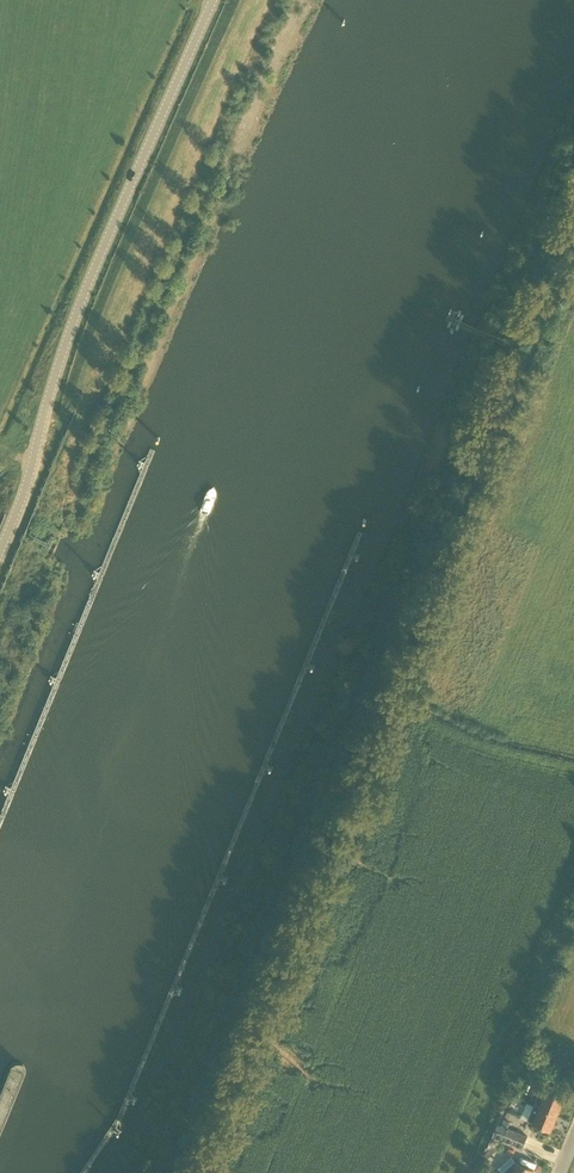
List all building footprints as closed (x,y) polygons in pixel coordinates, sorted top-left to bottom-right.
[(540,1077),(546,1063),(534,1058),(531,1065),(534,1066),(531,1073),(540,1077)] [(534,1105),(557,1115),(563,1099),(541,1090),(534,1105)] [(550,1130),(557,1115),(534,1105),(528,1121),(550,1130)] [(525,1143),(528,1136),(508,1128),(505,1135),(525,1143)] [(522,1150),(525,1143),(505,1135),(502,1141),(522,1150)] [(504,1167),(504,1166),(496,1157),(491,1162),(498,1171),(503,1166),(504,1167)] [(503,1172),(532,1172),(534,1170),(516,1162),(515,1161),(502,1172),(503,1172)]
